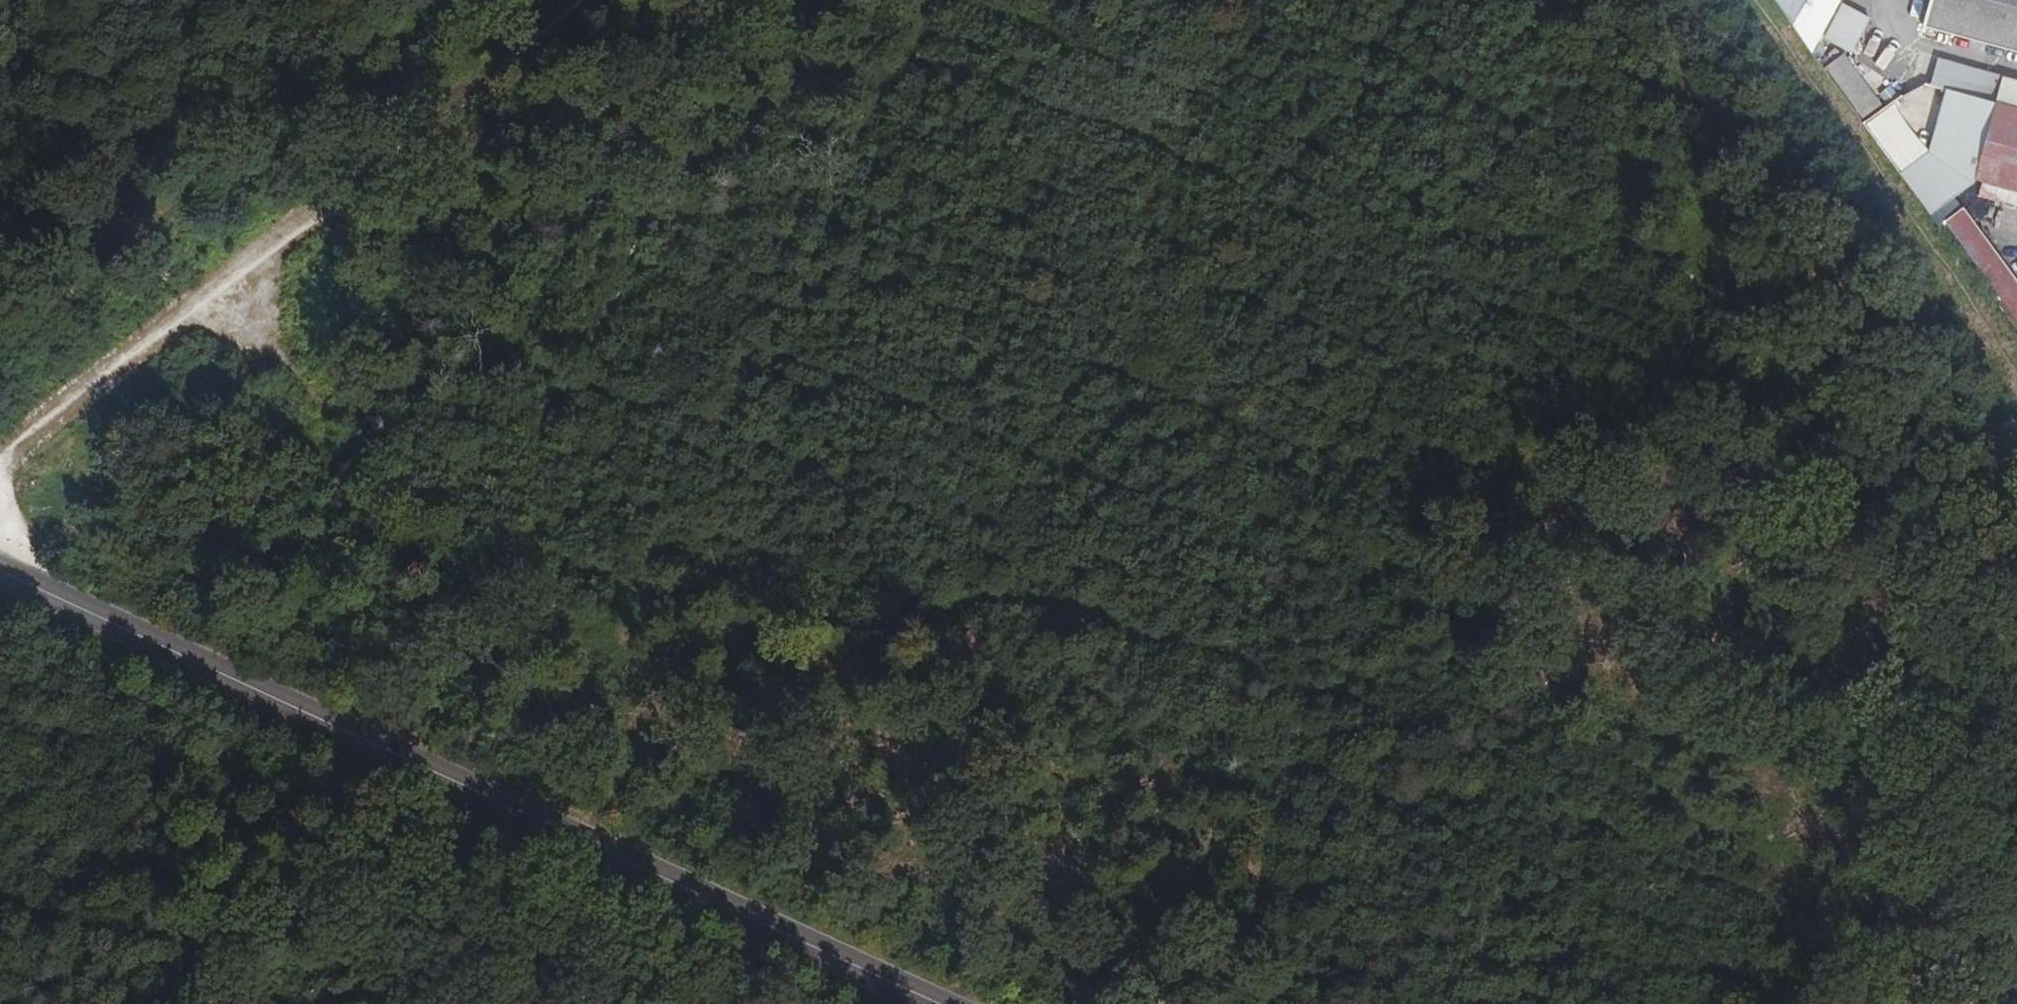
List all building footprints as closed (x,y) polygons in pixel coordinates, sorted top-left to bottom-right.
[(1812,53),(1822,36),(1840,3),(1842,0),(1776,0),(1812,53)] [(1924,27),(2016,53),(2016,0),(1931,0),(1924,27)] [(1854,52),(1871,20),(1840,3),(1822,36),(1854,52)] [(1880,105),(1844,56),(1825,69),(1861,119),(1880,105)] [(1974,180),(2016,192),(2016,80),(2003,76),(1996,100),(1974,180)] [(1973,183),(1974,180),(1996,100),(1947,86),(1929,152),(1901,173),(1931,214),(1973,183)] [(1963,211),(1941,227),(2016,331),(2016,284),(1963,211)]
